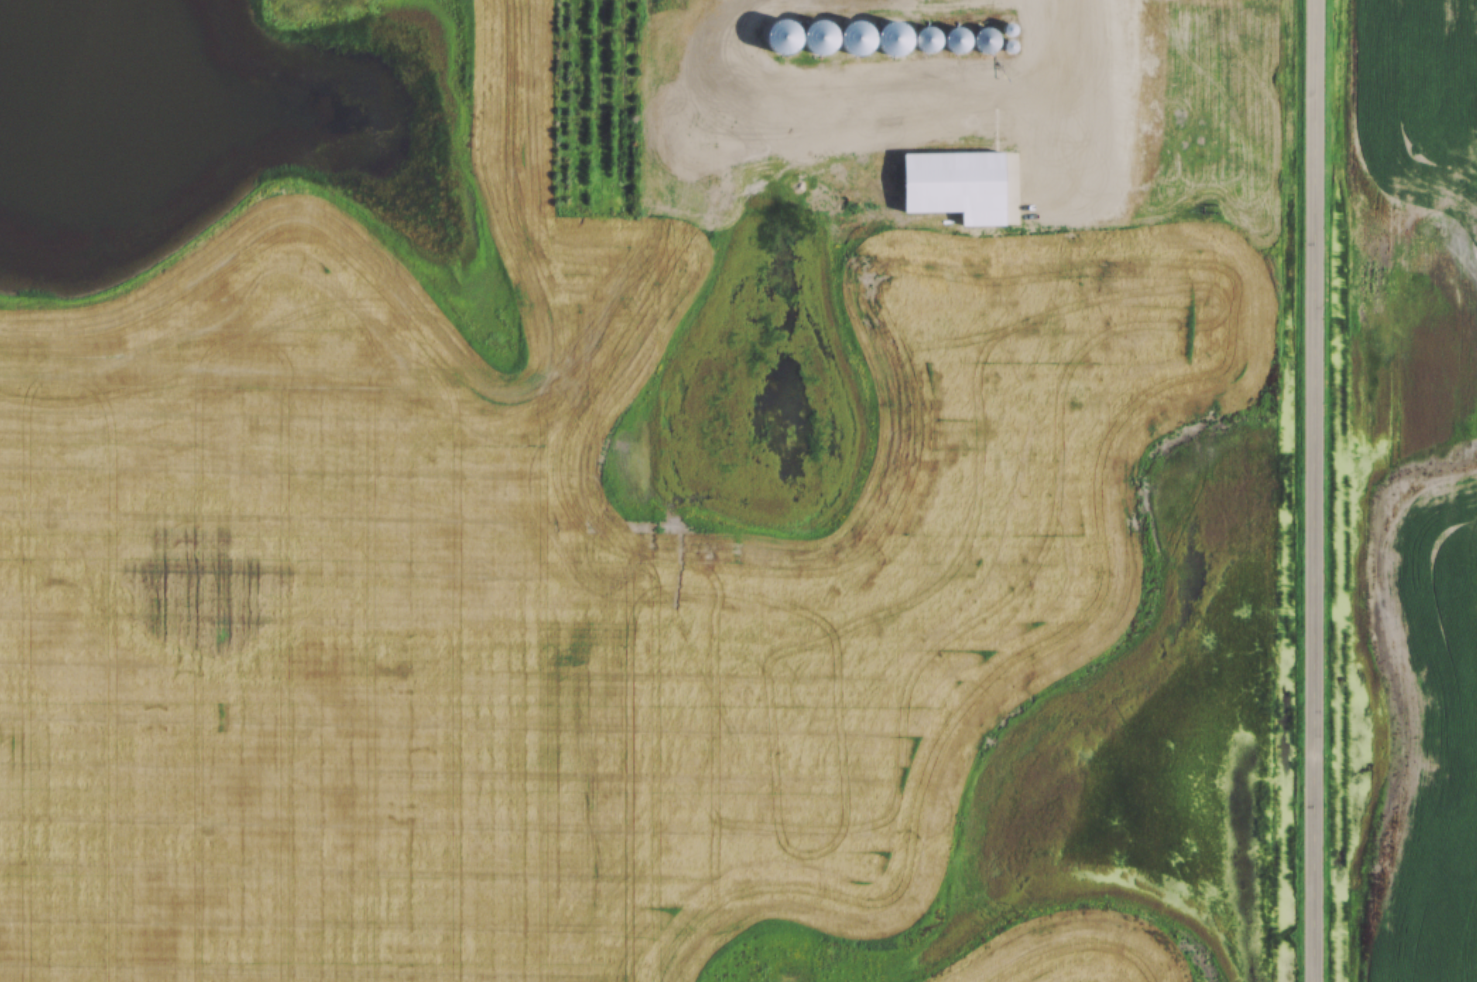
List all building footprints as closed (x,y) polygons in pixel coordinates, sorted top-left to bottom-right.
[(800,42),(817,60),(839,38),(817,17),(800,34),(785,19),(780,23),(785,28),(768,44),(783,59),(800,42)] [(927,23),(910,39),(927,57),(944,41),(927,23)] [(848,24),(845,35),(853,37),(850,51),(855,52),(860,26),(848,24)] [(948,31),(955,53),(970,48),(963,26),(948,31)] [(953,154),(953,171),(999,171),(999,154),(953,154)] [(903,212),(921,212),(921,195),(903,195),(903,212)]
